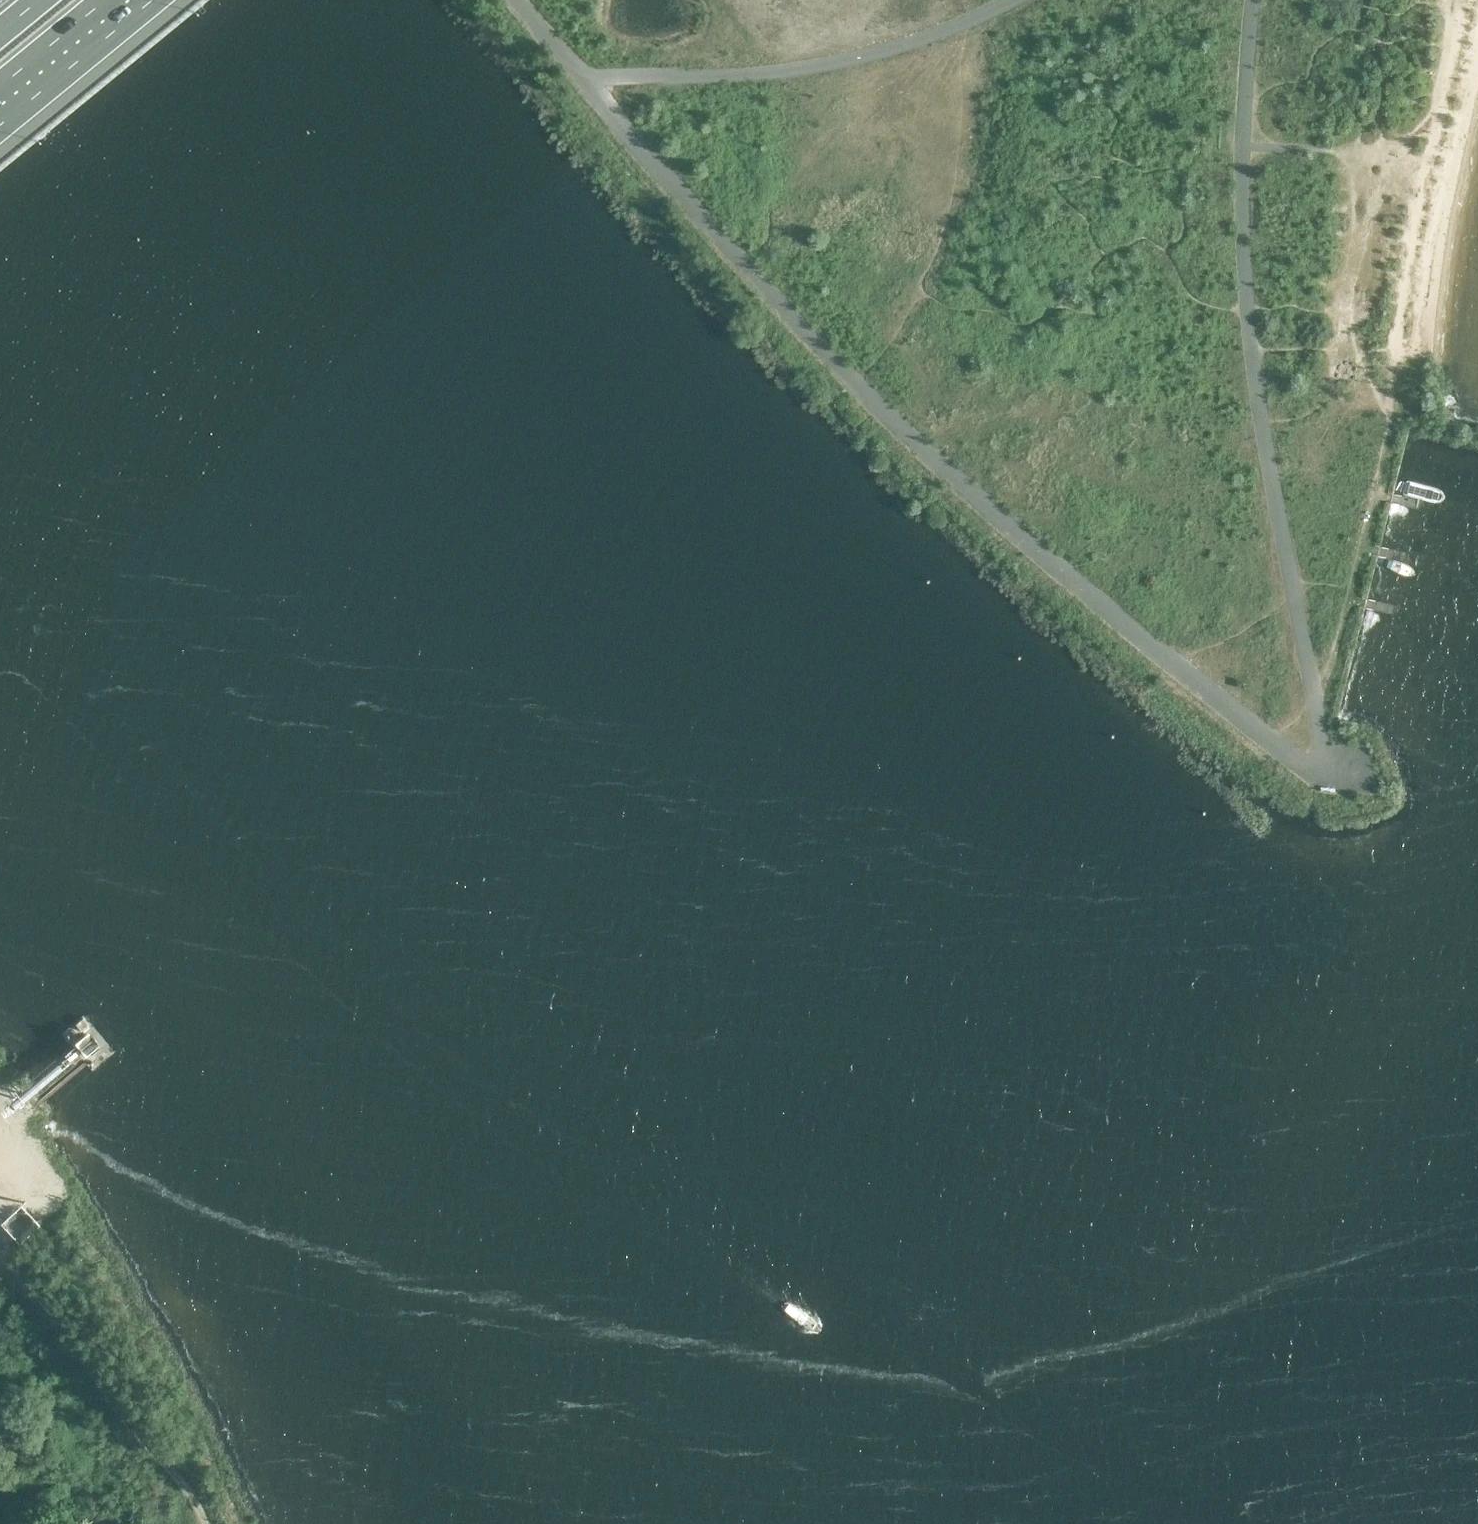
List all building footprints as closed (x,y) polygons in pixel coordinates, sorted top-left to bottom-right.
[(722,11),(736,0),(714,0),(722,11)]
